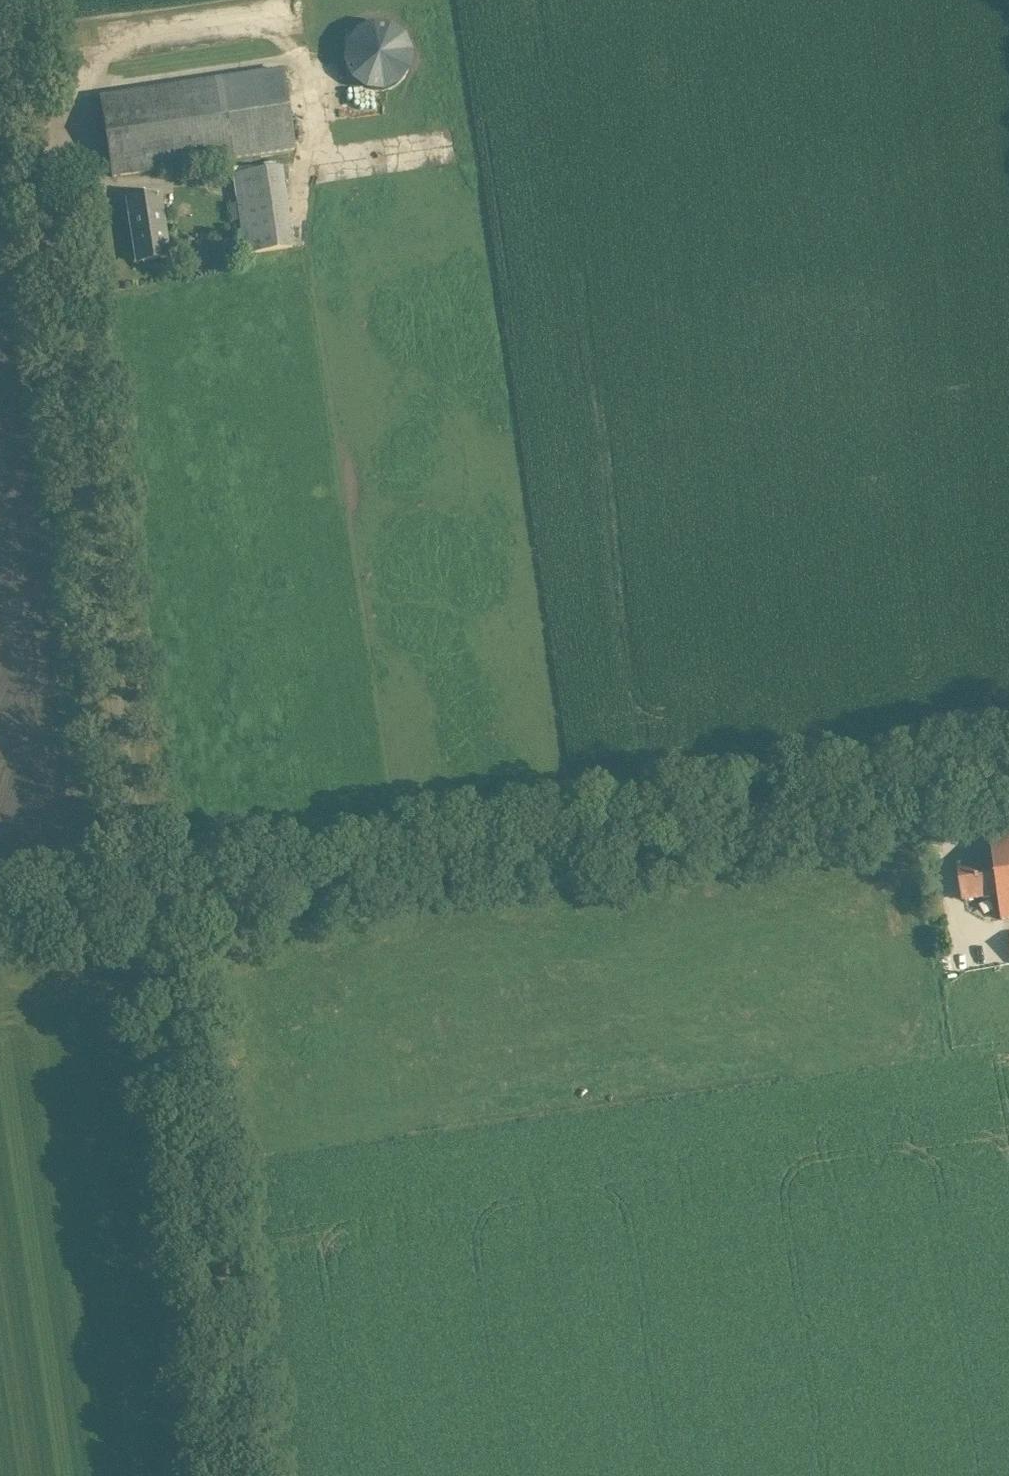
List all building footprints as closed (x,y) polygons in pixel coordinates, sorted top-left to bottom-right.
[(347,45),(345,63),(352,79),(365,88),(382,91),(399,84),(409,70),(412,53),(406,38),(390,26),(372,24),(357,31),(347,45)] [(112,177),(257,156),(294,150),(282,71),(101,98),(112,177)] [(234,175),(246,254),(295,247),(284,167),(234,175)] [(158,194),(148,195),(128,198),(137,262),(167,258),(158,194)] [(964,885),(965,901),(999,896),(1002,920),(1008,919),(1008,834),(990,837),(993,860),(961,865),(964,885)]
